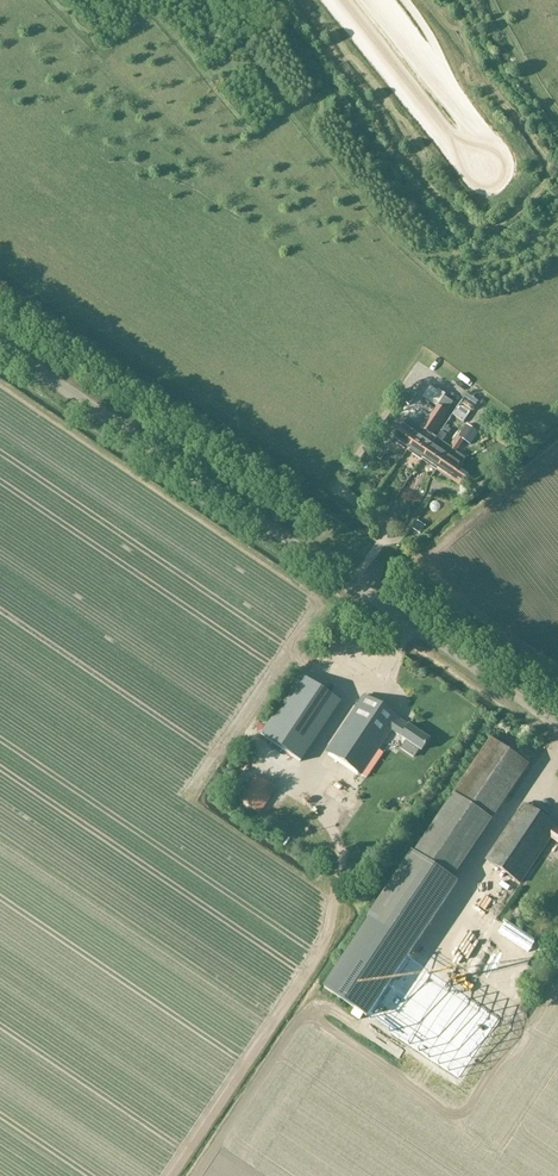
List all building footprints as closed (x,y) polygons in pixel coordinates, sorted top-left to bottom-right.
[(463,405),(473,411),(476,406),(466,399),(463,405)] [(422,460),(436,439),(431,435),(447,413),(437,407),(418,436),(408,451),(422,460)] [(408,451),(418,436),(409,429),(417,416),(412,413),(393,441),(394,441),(408,451)] [(466,459),(456,452),(464,441),(470,445),(478,433),(467,425),(450,449),(446,455),(447,455),(436,470),(450,480),(461,488),(467,479),(456,472),(466,459)] [(446,455),(450,449),(441,443),(446,436),(441,432),(436,439),(422,460),(436,470),(447,455),(446,455)] [(418,521),(423,527),(431,522),(427,515),(418,521)] [(304,766),(340,699),(316,686),(280,753),(304,766)] [(360,775),(378,749),(391,730),(400,736),(400,737),(420,751),(428,739),(408,726),(406,728),(397,721),(398,719),(364,696),(326,752),(360,775)] [(490,741),(454,795),(492,820),(528,766),(490,741)] [(189,789),(202,797),(211,783),(199,774),(189,789)] [(259,815),(276,790),(255,776),(238,801),(259,815)] [(454,795),(414,855),(453,880),(492,820),(454,795)] [(557,829),(557,828),(557,827),(524,804),(486,860),(521,883),(551,838),(557,843),(557,830),(557,829)] [(412,950),(457,883),(453,880),(414,855),(369,922),(412,950)] [(367,1018),(412,950),(369,922),(324,990),(367,1018)] [(400,968),(367,1018),(464,1083),(497,1031),(400,968)]
